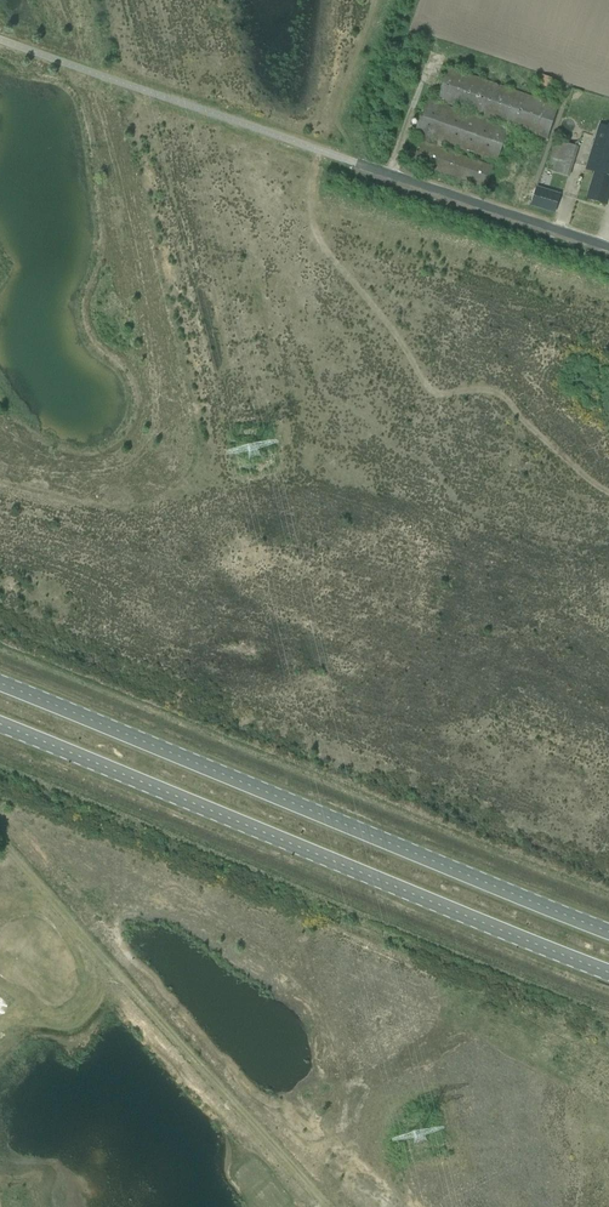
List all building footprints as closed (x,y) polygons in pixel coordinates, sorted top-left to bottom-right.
[(427,98),(426,100),(415,133),(437,140),(435,146),(421,141),(413,163),(487,188),(494,166),(441,148),(442,143),(497,162),(510,128),(452,107),(452,106),(548,139),(559,106),(449,68),(437,101),(447,104),(447,105),(427,98)] [(547,96),(554,79),(542,75),(536,92),(547,96)] [(600,225),(608,194),(608,126),(605,140),(593,137),(591,144),(594,145),(578,199),(586,202),(581,220),(600,225)] [(554,164),(552,171),(571,176),(580,146),(557,139),(550,163),(554,164)] [(555,212),(560,195),(537,188),(532,205),(555,212)]
